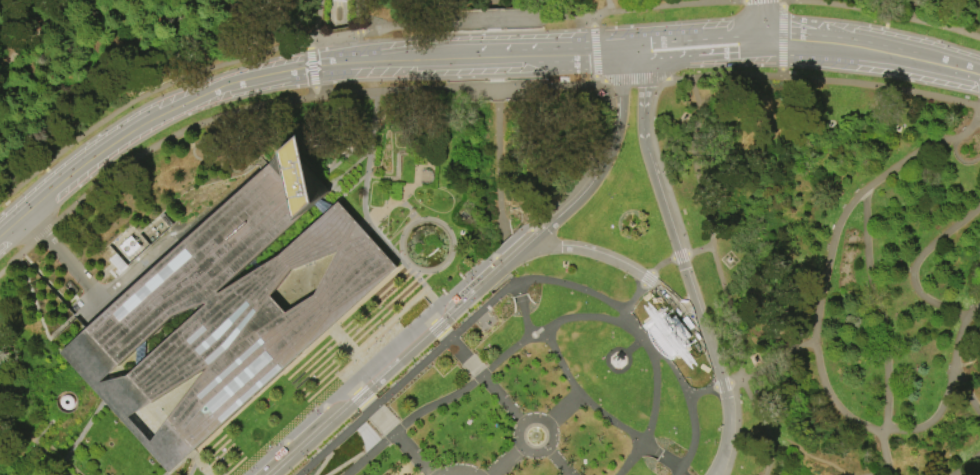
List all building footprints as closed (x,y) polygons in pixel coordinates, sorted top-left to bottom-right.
[(331,327),(313,343),(169,473),(61,353),(275,161),(304,135),(312,174),(329,192),(320,200),(334,206),(338,202),(363,229),(396,267),(331,327)] [(776,335),(766,341),(774,352),(784,346),(776,335)]
